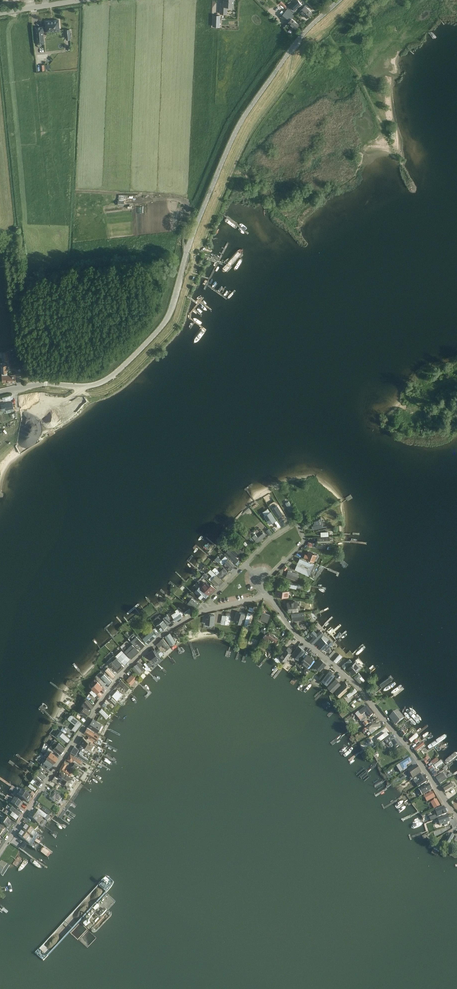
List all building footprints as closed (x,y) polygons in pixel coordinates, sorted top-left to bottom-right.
[(227,14),(227,6),(233,7),(234,0),(224,0),(224,2),(220,2),(220,14),(227,14)] [(307,18),(312,13),(305,6),(304,7),(302,5),(303,5),(298,0),(297,0),(291,6),(291,7),(289,9),(293,13),(295,11),(296,11),(298,9),(300,11),(307,18)] [(288,22),(296,28),(299,24),(292,18),(295,14),(293,13),(289,9),(288,8),(281,1),(279,3),(280,4),(281,4),(287,9),(281,16),(288,22)] [(46,27),(43,27),(36,27),(37,44),(44,43),(43,31),(46,31),(60,30),(59,20),(45,21),(46,27)] [(118,205),(124,205),(124,198),(128,198),(128,195),(124,194),(124,195),(118,195),(118,200),(118,205)] [(7,382),(16,382),(15,374),(7,375),(7,367),(7,365),(0,365),(0,368),(0,373),(1,373),(2,382),(7,382)] [(289,501),(285,503),(290,512),(294,510),(289,501)] [(272,509),(277,517),(282,514),(277,506),(272,509)] [(271,512),(265,516),(270,523),(275,520),(271,512)] [(312,526),(313,530),(324,527),(323,523),(319,524),(318,520),(314,521),(315,524),(314,524),(314,526),(312,526)] [(254,534),(251,537),(257,543),(265,535),(263,533),(257,537),(254,534)] [(240,546),(236,549),(240,554),(241,554),(243,556),(246,554),(244,551),(245,550),(243,549),(244,548),(243,546),(241,547),(240,546)] [(306,558),(314,561),(317,554),(308,551),(307,554),(305,554),(304,557),(306,558)] [(233,554),(230,557),(235,563),(239,560),(233,554)] [(298,562),(302,564),(312,569),(314,564),(300,558),(298,562)] [(228,559),(223,563),(226,567),(229,571),(235,565),(228,559)] [(295,569),(309,575),(311,571),(301,566),(302,564),(298,562),(295,569)] [(216,570),(214,571),(217,575),(218,575),(221,579),(226,574),(222,570),(219,573),(216,570)] [(288,570),(286,577),(297,580),(299,574),(288,570)] [(211,581),(217,586),(222,580),(216,575),(211,581)] [(205,581),(200,586),(209,595),(216,588),(210,583),(209,584),(205,581)] [(200,586),(194,592),(203,600),(209,595),(200,586)] [(191,598),(187,603),(194,609),(198,604),(191,598)] [(298,600),(287,601),(287,612),(299,611),(298,600)] [(178,615),(173,618),(175,621),(182,617),(181,615),(183,614),(181,612),(180,612),(178,610),(177,609),(175,610),(176,611),(176,612),(177,613),(178,615)] [(235,619),(242,621),(245,614),(240,612),(239,616),(236,615),(235,619)] [(292,621),(305,619),(304,612),(292,613),(292,621)] [(267,621),(267,620),(269,615),(262,613),(260,618),(267,621)] [(214,624),(215,615),(209,614),(208,618),(206,618),(205,623),(214,624)] [(164,621),(157,625),(161,630),(167,626),(164,621)] [(185,624),(174,631),(176,634),(187,627),(185,624)] [(142,636),(143,638),(142,638),(148,644),(158,635),(153,629),(151,627),(142,636)] [(312,639),(315,642),(322,635),(324,633),(320,630),(312,639)] [(276,642),(279,638),(269,631),(267,634),(266,634),(263,638),(267,641),(269,637),(276,642)] [(170,633),(165,636),(170,645),(176,641),(170,633)] [(137,636),(131,641),(139,650),(145,645),(137,636)] [(326,651),(331,645),(331,644),(333,642),(329,639),(327,641),(321,636),(316,642),(326,651)] [(163,638),(157,644),(159,647),(163,644),(167,649),(170,646),(163,638)] [(125,651),(131,658),(139,651),(134,646),(132,644),(125,651)] [(291,654),(298,660),(306,651),(298,645),(294,650),(291,654)] [(285,661),(291,654),(294,650),(288,646),(286,649),(286,648),(279,656),(285,661)] [(160,658),(153,649),(147,653),(154,662),(160,658)] [(122,650),(116,655),(125,665),(131,659),(122,650)] [(310,668),(315,661),(310,657),(305,664),(310,668)] [(318,662),(316,665),(321,669),(323,666),(324,667),(327,664),(325,663),(326,663),(321,659),(320,658),(317,661),(318,662)] [(350,658),(342,666),(345,669),(353,662),(350,658)] [(124,666),(122,664),(122,663),(118,659),(114,663),(112,661),(109,663),(118,672),(124,666)] [(347,668),(352,674),(361,666),(356,660),(347,668)] [(139,662),(133,667),(138,674),(142,670),(139,667),(141,665),(139,662)] [(323,678),(327,681),(331,676),(332,677),(336,672),(331,668),(323,678)] [(359,672),(354,677),(360,683),(363,681),(365,679),(362,675),(359,672)] [(127,680),(131,684),(137,678),(133,673),(127,680)] [(101,681),(106,687),(112,682),(107,676),(101,681)] [(328,687),(332,691),(340,684),(336,679),(328,687)] [(130,687),(122,680),(119,683),(127,690),(130,687)] [(97,692),(102,688),(97,682),(92,687),(97,692)] [(340,697),(350,688),(345,682),(335,691),(340,697)] [(355,689),(347,695),(349,697),(357,691),(355,689)] [(117,690),(112,695),(117,700),(122,694),(117,690)] [(87,699),(84,701),(90,709),(93,706),(87,699)] [(80,712),(87,716),(90,711),(84,706),(80,712)] [(366,712),(370,717),(373,714),(367,706),(359,712),(362,715),(366,712)] [(102,709),(99,711),(106,718),(109,716),(102,709)] [(398,711),(389,717),(396,726),(404,719),(398,711)] [(93,718),(88,727),(97,733),(102,724),(93,718)] [(79,721),(72,729),(75,731),(82,723),(81,723),(79,721)] [(376,731),(374,729),(381,727),(380,723),(372,725),(367,728),(369,732),(372,734),(376,731)] [(91,737),(94,734),(95,735),(96,733),(87,728),(84,733),(91,737)] [(63,732),(60,735),(68,742),(70,739),(63,732)] [(376,741),(379,744),(389,736),(387,733),(376,741)] [(409,741),(411,744),(418,738),(416,735),(409,741)] [(396,749),(399,746),(391,736),(387,739),(384,740),(387,744),(390,741),(396,749)] [(94,751),(97,746),(83,737),(79,742),(91,749),(94,751)] [(414,743),(411,745),(416,751),(423,747),(417,740),(414,743)] [(55,747),(62,752),(65,748),(59,742),(55,747)] [(456,756),(456,751),(456,750),(444,761),(447,765),(456,756)] [(47,757),(54,763),(58,757),(51,751),(47,757)] [(79,763),(81,760),(70,754),(67,759),(70,761),(72,759),(79,763)] [(54,763),(47,758),(43,763),(50,768),(54,763)] [(404,771),(407,769),(406,766),(411,762),(409,759),(400,765),(404,771)] [(74,771),(70,769),(69,771),(67,770),(66,768),(65,769),(68,764),(64,761),(60,768),(71,776),(74,771)] [(413,779),(422,773),(416,765),(408,771),(413,779)] [(40,767),(36,773),(43,779),(46,776),(41,772),(43,769),(40,767)] [(63,780),(67,774),(61,770),(57,776),(63,780)] [(66,789),(67,789),(69,789),(69,788),(70,788),(70,787),(70,786),(69,785),(73,779),(67,774),(63,780),(61,782),(65,785),(65,786),(65,787),(65,788),(66,789)] [(440,784),(447,780),(443,774),(436,778),(440,784)] [(38,785),(42,780),(34,775),(32,778),(35,780),(34,783),(38,785)] [(427,782),(422,775),(419,777),(421,781),(416,784),(418,788),(427,782)] [(451,783),(442,788),(445,792),(454,787),(451,783)] [(422,795),(432,790),(429,784),(419,790),(422,795)] [(18,796),(25,801),(28,803),(30,800),(32,797),(22,790),(18,796)] [(55,791),(50,798),(55,802),(57,800),(60,802),(63,796),(55,791)] [(427,802),(435,797),(432,792),(424,797),(427,802)] [(11,804),(19,809),(23,804),(15,798),(11,804)] [(430,803),(434,809),(440,806),(437,799),(430,803)] [(48,815),(51,811),(44,806),(42,810),(48,815)] [(447,814),(446,811),(444,806),(435,810),(438,817),(447,814)] [(16,820),(21,814),(12,808),(10,811),(13,813),(10,816),(16,820)] [(45,820),(48,822),(51,818),(48,815),(48,816),(39,810),(37,813),(41,816),(40,816),(45,820)] [(39,825),(43,819),(31,811),(28,816),(39,825)] [(448,816),(438,820),(439,824),(440,826),(444,825),(444,827),(448,825),(447,823),(450,822),(449,820),(449,818),(448,816)] [(5,818),(1,824),(2,825),(5,826),(8,828),(12,823),(5,818)] [(34,838),(37,833),(34,832),(35,832),(25,825),(22,830),(31,836),(32,836),(34,838)] [(29,844),(32,840),(30,838),(21,831),(18,836),(27,843),(29,844)] [(449,836),(446,841),(445,841),(444,844),(449,847),(455,836),(450,834),(449,833),(448,836),(449,836)] [(433,850),(439,852),(442,847),(437,844),(433,850)]
